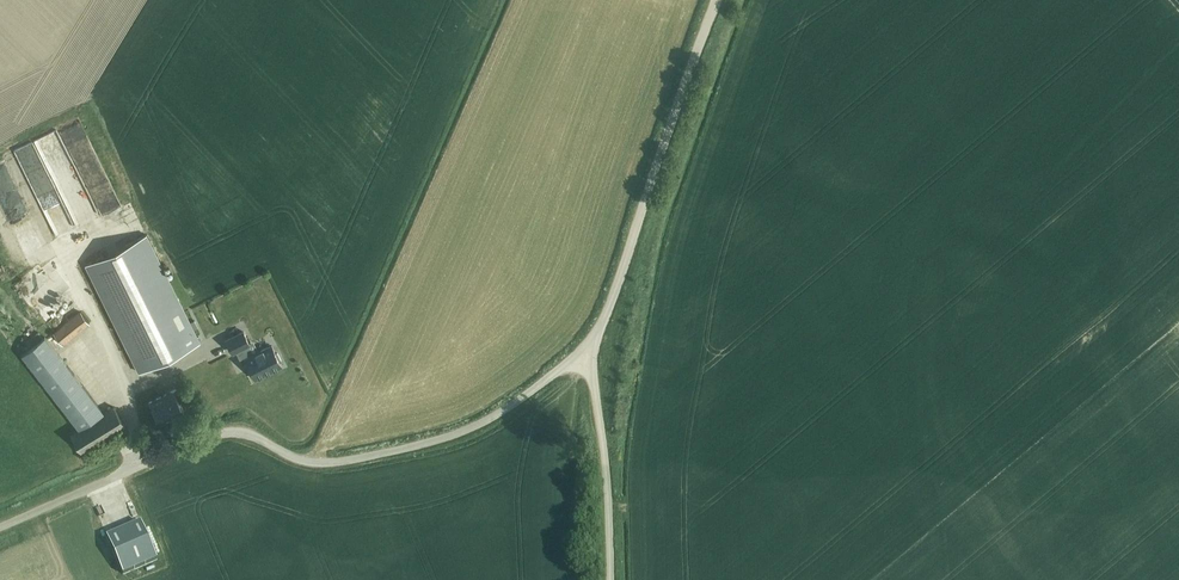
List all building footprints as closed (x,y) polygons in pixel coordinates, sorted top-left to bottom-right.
[(80,121),(61,130),(88,182),(91,181),(98,194),(113,186),(106,172),(106,171),(80,121)] [(38,145),(73,220),(87,213),(51,139),(38,145)] [(17,157),(36,210),(50,205),(30,152),(17,157)] [(0,172),(0,195),(10,215),(15,213),(23,230),(32,226),(4,170),(0,172)] [(69,238),(60,213),(44,218),(52,243),(69,238)] [(86,265),(139,372),(200,342),(146,235),(86,265)] [(35,285),(42,280),(37,272),(29,277),(35,285)] [(55,333),(63,344),(90,323),(81,312),(55,333)] [(255,378),(282,365),(280,361),(281,360),(278,353),(276,354),(272,345),(252,355),(247,345),(250,344),(244,332),(226,340),(232,352),(236,350),(239,356),(242,355),(244,359),(243,360),(246,359),(255,378)] [(71,434),(83,453),(126,425),(114,406),(104,412),(45,336),(22,354),(79,428),(71,434)] [(180,402),(186,399),(180,386),(149,402),(160,424),(184,412),(180,402)] [(141,522),(107,537),(123,575),(158,560),(141,522)]
